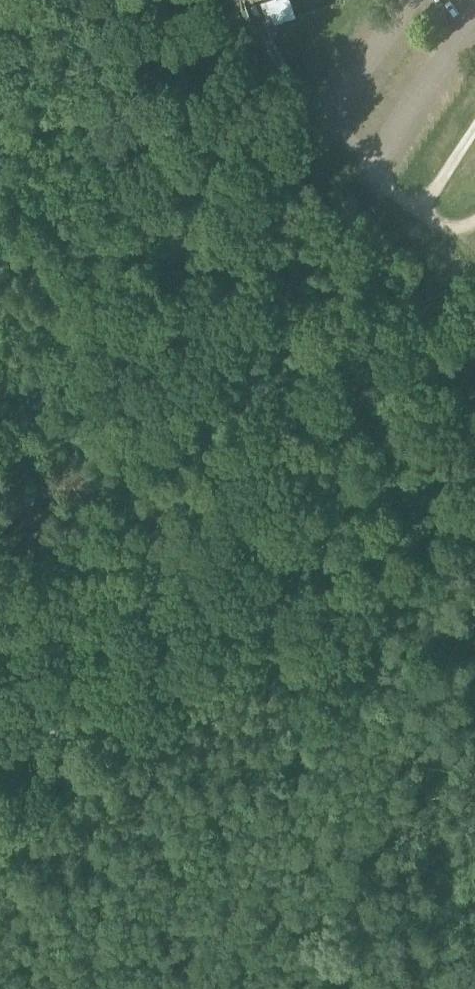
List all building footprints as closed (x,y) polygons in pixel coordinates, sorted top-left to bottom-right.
[(269,8),(274,23),(296,16),(290,0),(269,8)]
